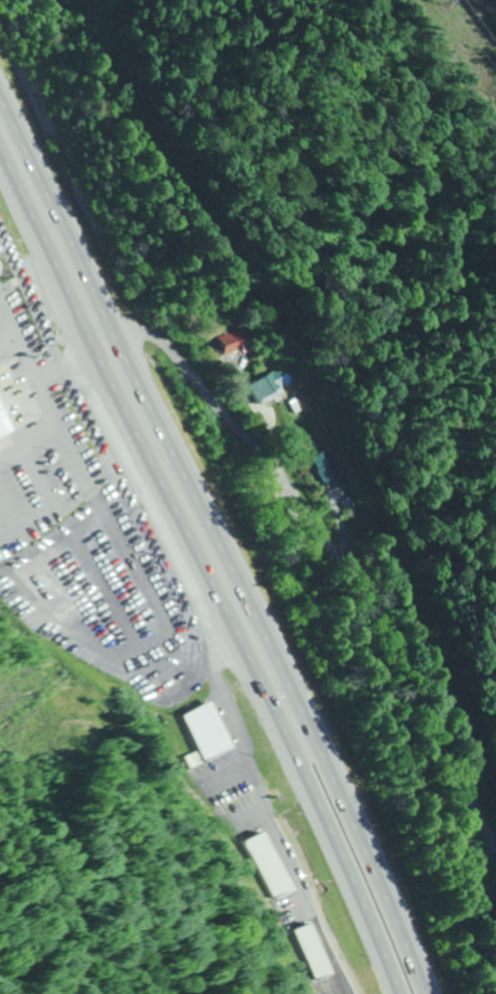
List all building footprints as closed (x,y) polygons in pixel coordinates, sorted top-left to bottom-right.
[(224,358),(250,354),(247,337),(221,342),(224,358)] [(245,388),(257,408),(281,393),(268,373),(245,388)] [(322,492),(340,486),(327,451),(310,457),(322,492)] [(229,749),(206,702),(178,716),(201,763),(229,749)]
